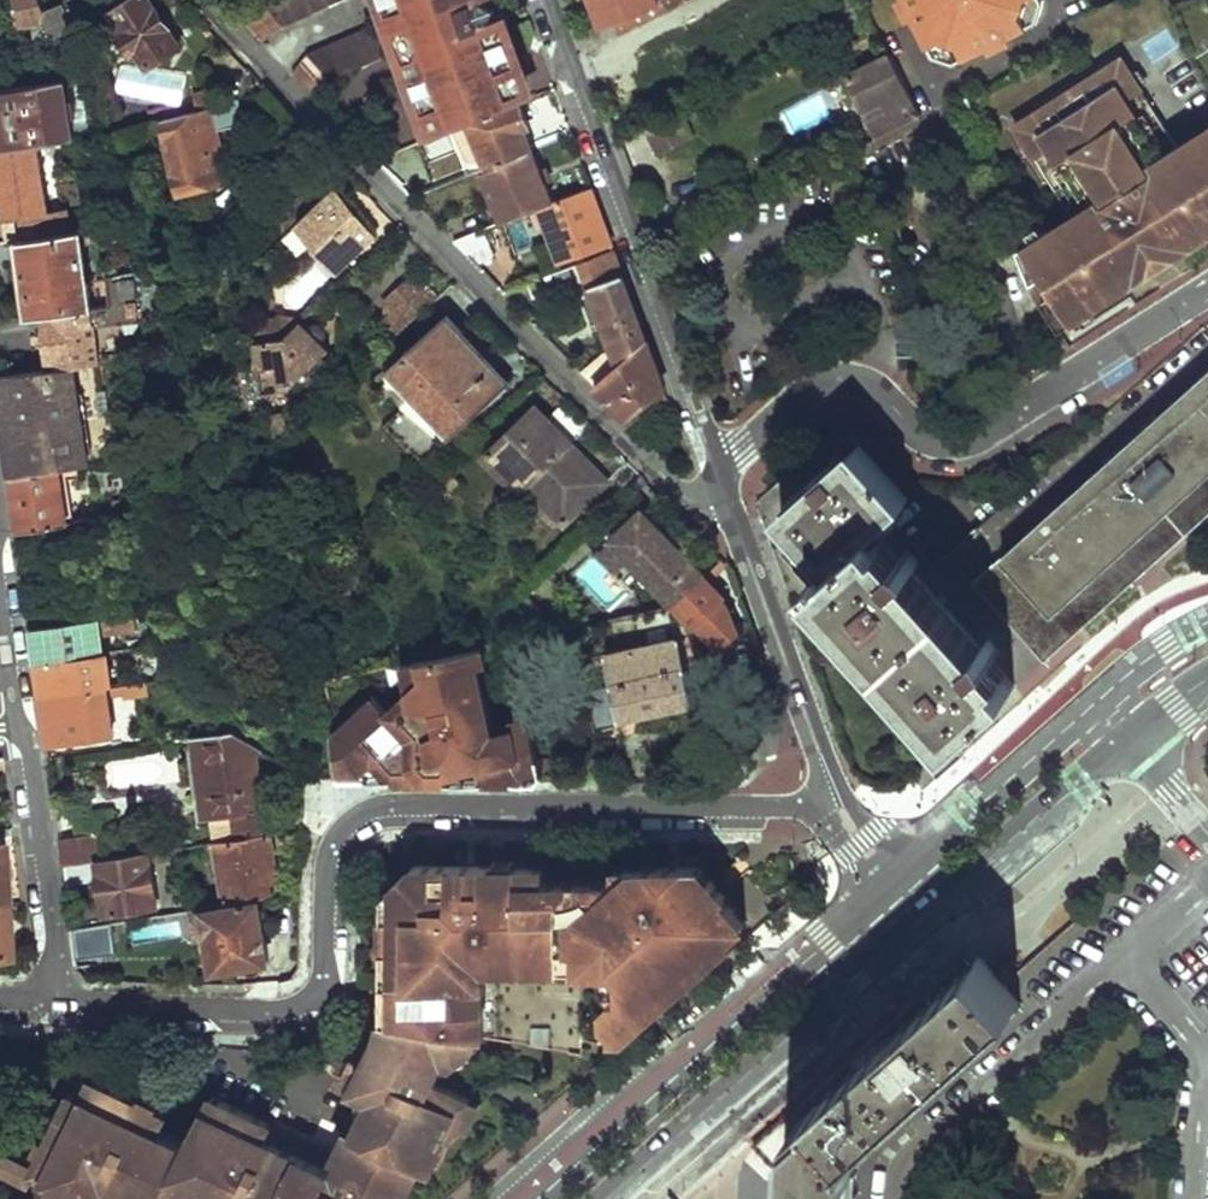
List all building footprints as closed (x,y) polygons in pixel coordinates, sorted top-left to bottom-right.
[(1,13),(0,7),(18,5),(24,38),(37,37),(38,47),(55,44),(44,14),(38,0),(0,0),(0,14),(1,13)] [(151,67),(180,48),(149,0),(136,0),(117,12),(128,31),(122,36),(133,51),(139,48),(151,67)] [(235,11),(263,41),(343,0),(261,0),(235,11)] [(439,134),(472,121),(520,102),(529,98),(510,48),(503,50),(493,20),(500,6),(487,0),(391,0),(439,134)] [(684,4),(682,0),(593,0),(602,27),(579,37),(585,55),(684,4)] [(955,62),(1031,24),(1022,8),(1037,0),(905,0),(931,55),(948,47),(955,62)] [(1031,24),(1040,0),(1037,0),(1022,8),(1031,24)] [(388,50),(376,22),(307,52),(293,71),(316,95),(328,78),(388,50)] [(931,55),(955,62),(948,47),(931,55)] [(1015,125),(1076,219),(1054,233),(1050,227),(1023,245),(1020,247),(1040,291),(1066,331),(1102,309),(1098,301),(1173,253),(1207,232),(1207,138),(1184,154),(1122,55),(1015,125)] [(920,119),(889,56),(849,77),(867,110),(893,98),(897,106),(871,120),(875,131),(868,135),(872,143),(920,119)] [(78,76),(61,79),(72,139),(89,136),(78,76)] [(61,79),(4,90),(11,130),(3,131),(6,150),(32,145),(72,139),(61,79)] [(0,91),(0,151),(6,150),(3,131),(11,130),(4,90),(0,91)] [(217,113),(212,92),(194,96),(199,118),(210,116),(217,113)] [(824,98),(782,106),(787,131),(828,123),(824,98)] [(199,118),(161,124),(165,149),(150,151),(154,175),(169,172),(173,192),(223,182),(214,132),(242,127),(238,102),(217,113),(210,116),(199,118)] [(489,168),(533,151),(524,130),(531,126),(520,102),(472,121),(472,126),(447,142),(456,168),(470,166),(486,160),(489,168)] [(645,132),(659,158),(691,143),(678,116),(645,132)] [(45,216),(32,145),(6,150),(0,151),(0,224),(45,216)] [(541,208),(553,203),(533,151),(489,168),(483,170),(503,223),(541,208)] [(560,261),(565,270),(583,263),(613,251),(590,189),(553,203),(541,208),(560,261)] [(298,227),(340,274),(378,241),(336,191),(298,227)] [(454,242),(464,253),(487,243),(482,231),(454,242)] [(80,234),(21,243),(31,317),(47,315),(90,310),(80,234)] [(613,251),(583,263),(614,348),(604,351),(582,373),(596,387),(645,339),(613,251)] [(1178,261),(1173,253),(1098,301),(1102,309),(1163,270),(1178,261)] [(540,281),(565,270),(560,261),(537,270),(540,281)] [(74,367),(99,364),(95,332),(141,324),(139,305),(127,306),(122,277),(107,279),(110,308),(90,310),(47,315),(55,368),(74,367)] [(393,341),(434,304),(415,283),(409,283),(388,302),(388,309),(394,315),(387,321),(386,328),(383,331),(393,341)] [(439,424),(454,440),(509,390),(444,321),(372,386),(386,401),(389,399),(393,399),(398,402),(401,403),(409,413),(430,395),(447,415),(439,424)] [(298,326),(275,324),(276,344),(298,326)] [(276,344),(249,346),(256,397),(282,396),(325,355),(298,326),(276,344)] [(781,516),(824,568),(819,573),(824,578),(819,583),(953,737),(1015,683),(1021,677),(1081,625),(1132,580),(1207,513),(1207,336),(1201,328),(927,563),(887,519),(907,501),(858,445),(781,516)] [(1066,331),(1047,342),(1054,356),(1072,344),(1066,331)] [(596,387),(627,418),(663,387),(645,339),(596,387)] [(0,374),(0,404),(10,477),(88,466),(74,367),(55,368),(0,374)] [(592,431),(567,406),(550,424),(537,412),(489,460),(525,496),(530,491),(569,529),(610,487),(574,448),(592,431)] [(88,466),(10,477),(18,535),(72,526),(68,481),(91,477),(90,466),(88,466)] [(142,514),(141,503),(118,506),(120,518),(142,514)] [(675,604),(707,578),(643,515),(615,545),(618,547),(632,561),(675,604)] [(618,574),(632,561),(618,547),(604,561),(618,574)] [(675,604),(724,652),(744,632),(726,602),(727,598),(707,578),(675,604)] [(147,646),(157,644),(152,610),(32,630),(37,665),(108,652),(147,646)] [(550,630),(537,616),(519,633),(522,636),(550,630)] [(621,717),(621,718),(695,701),(680,634),(604,652),(612,682),(621,717)] [(410,652),(412,660),(474,647),(477,646),(476,638),(410,652)] [(412,660),(331,678),(336,773),(358,772),(359,779),(448,780),(456,771),(473,768),(478,780),(532,780),(538,773),(529,730),(492,737),(474,647),(412,660)] [(104,688),(113,687),(108,652),(37,665),(41,699),(104,688)] [(621,717),(612,682),(593,687),(602,722),(621,717)] [(41,699),(48,747),(112,737),(104,688),(41,699)] [(630,749),(699,732),(694,712),(625,729),(630,749)] [(233,732),(198,738),(208,817),(217,816),(221,844),(269,836),(281,834),(278,812),(263,813),(255,754),(243,756),(240,737),(233,732)] [(456,771),(448,780),(478,780),(473,768),(456,771)] [(358,772),(336,773),(336,781),(359,779),(358,772)] [(66,869),(104,863),(101,839),(117,835),(115,814),(78,819),(81,841),(62,845),(66,869)] [(221,844),(218,844),(228,900),(277,892),(269,836),(221,844)] [(66,869),(68,889),(100,884),(106,914),(160,905),(152,855),(104,863),(66,869)] [(270,1126),(212,1097),(187,1148),(157,1133),(165,1118),(120,1095),(129,1074),(112,1065),(101,1086),(91,1081),(81,1101),(79,1106),(96,1114),(88,1129),(72,1121),(44,1177),(65,1189),(62,1195),(71,1198),(103,1198),(108,1190),(118,1195),(127,1198),(131,1198),(135,1190),(153,1198),(189,1198),(189,1197),(193,1198),(385,1198),(386,1195),(393,1198),(404,1198),(421,1165),(427,1167),(438,1144),(444,1132),(451,1135),(458,1121),(469,1099),(432,1081),(420,1076),(425,1065),(437,1071),(445,1054),(449,1056),(467,1039),(471,1037),(482,1037),(482,982),(471,982),(471,964),(471,950),(492,950),(520,950),(520,966),(541,966),(542,958),(614,959),(615,967),(622,975),(622,997),(613,997),(607,1002),(607,1016),(613,1025),(628,1024),(740,920),(692,865),(680,865),(680,879),(659,879),(659,866),(518,866),(518,887),(500,887),(500,877),(485,877),(484,866),(412,866),(382,894),(383,998),(400,998),(399,1019),(382,1019),(383,1024),(365,1064),(353,1088),(373,1097),(341,1161),(334,1176),(263,1141),(270,1126)] [(680,865),(659,866),(659,879),(680,879),(680,865)] [(484,866),(485,877),(500,877),(500,887),(518,887),(518,866),(484,866)] [(255,902),(204,909),(214,968),(233,965),(239,969),(245,970),(250,969),(252,967),(261,960),(264,961),(255,902)] [(12,957),(8,903),(0,904),(0,958),(12,957)] [(74,927),(77,952),(110,945),(106,923),(74,927)] [(520,950),(492,950),(492,967),(520,966),(520,950)] [(542,958),(541,966),(615,967),(614,959),(542,958)] [(859,1156),(888,1129),(965,1060),(1020,1010),(979,961),(938,996),(904,1027),(898,1020),(753,1150),(751,1198),(750,1198),(857,1198),(859,1156)] [(471,982),(482,982),(482,965),(471,964),(471,982)] [(383,998),(382,1019),(399,1019),(400,998),(383,998)] [(548,1028),(529,1027),(529,1046),(547,1050),(548,1028)] [(341,1082),(353,1088),(365,1064),(353,1058),(341,1082)] [(437,1071),(425,1065),(420,1076),(432,1081),(437,1071)] [(72,1097),(63,1116),(72,1121),(79,1106),(81,1101),(72,1097)] [(479,1104),(469,1099),(458,1121),(470,1126),(479,1104)] [(79,1106),(72,1121),(88,1129),(96,1114),(79,1106)] [(341,1161),(270,1126),(263,1141),(334,1176),(341,1161)] [(7,1149),(9,1146),(0,1142),(0,1164),(7,1149)] [(444,1148),(438,1144),(427,1167),(434,1169),(444,1148)] [(0,1164),(0,1169),(32,1184),(38,1171),(31,1168),(34,1162),(7,1149),(0,1164)] [(103,1198),(116,1198),(118,1195),(108,1190),(103,1198)] [(131,1198),(153,1198),(135,1190),(131,1198)]
